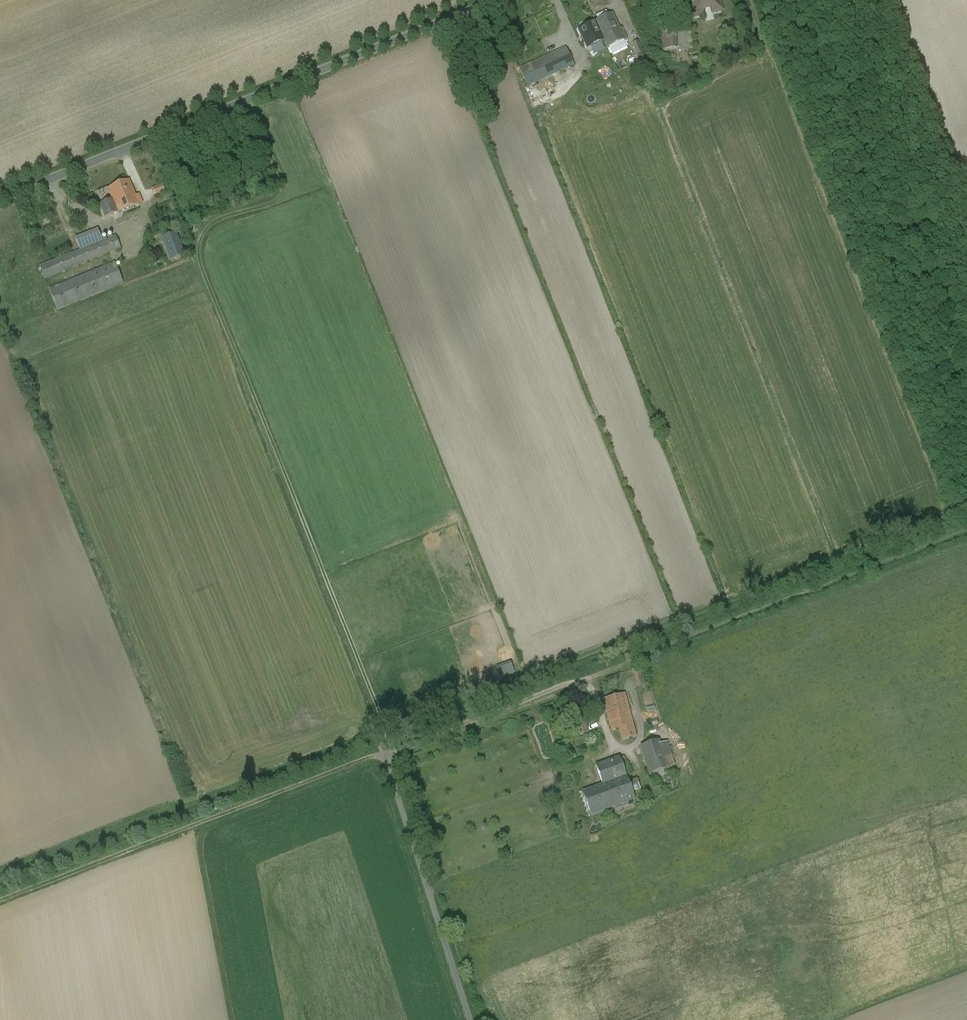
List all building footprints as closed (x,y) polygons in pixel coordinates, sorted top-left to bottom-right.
[(694,17),(704,15),(702,8),(711,6),(712,13),(723,10),(718,0),(692,0),(694,17)] [(607,49),(608,49),(626,40),(621,29),(620,29),(612,13),(596,21),(604,39),(603,40),(607,49)] [(596,21),(595,22),(578,30),(586,48),(602,40),(605,50),(607,49),(603,40),(604,39),(596,21)] [(662,49),(677,49),(676,23),(660,24),(662,49)] [(633,44),(636,55),(642,53),(638,42),(633,44)] [(527,87),(574,66),(566,47),(519,69),(527,87)] [(117,214),(138,205),(143,203),(140,195),(135,197),(129,182),(108,189),(113,200),(100,205),(105,218),(117,214)] [(154,196),(165,191),(162,184),(152,189),(154,196)] [(184,255),(176,232),(162,237),(170,260),(184,255)] [(44,280),(121,249),(116,236),(39,267),(44,280)] [(57,311),(123,284),(115,262),(48,289),(57,311)] [(498,682),(515,675),(510,661),(492,667),(498,682)] [(625,694),(611,698),(619,729),(621,728),(624,740),(636,737),(633,725),(625,694)] [(587,722),(574,726),(577,738),(591,735),(587,722)] [(659,740),(641,746),(650,774),(668,769),(659,740)] [(569,748),(562,752),(568,761),(575,757),(569,748)] [(619,757),(596,766),(603,785),(583,792),(591,815),(635,798),(619,757)]
